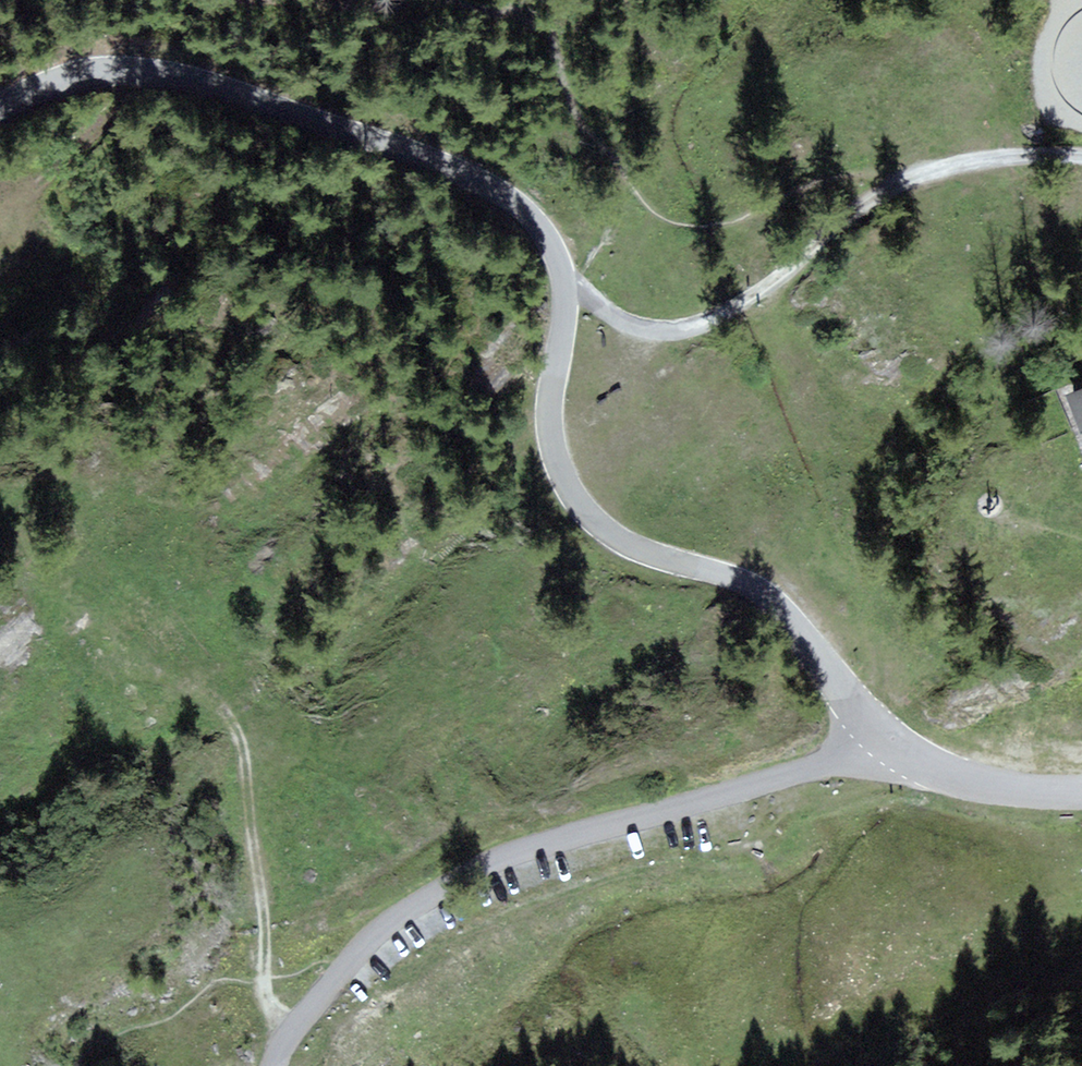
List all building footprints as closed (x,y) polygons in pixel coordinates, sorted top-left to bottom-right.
[(1070,389),(1081,422),(1081,385),(1070,389)]
